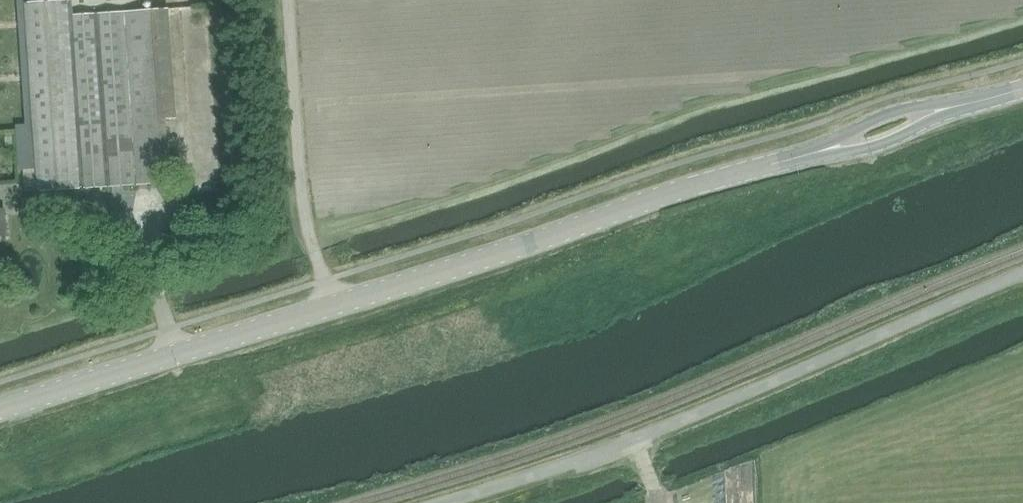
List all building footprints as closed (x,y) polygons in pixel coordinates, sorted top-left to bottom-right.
[(29,3),(26,4),(37,168),(24,169),(25,192),(167,183),(155,10),(69,16),(70,1),(70,0),(29,0),(29,3)]
